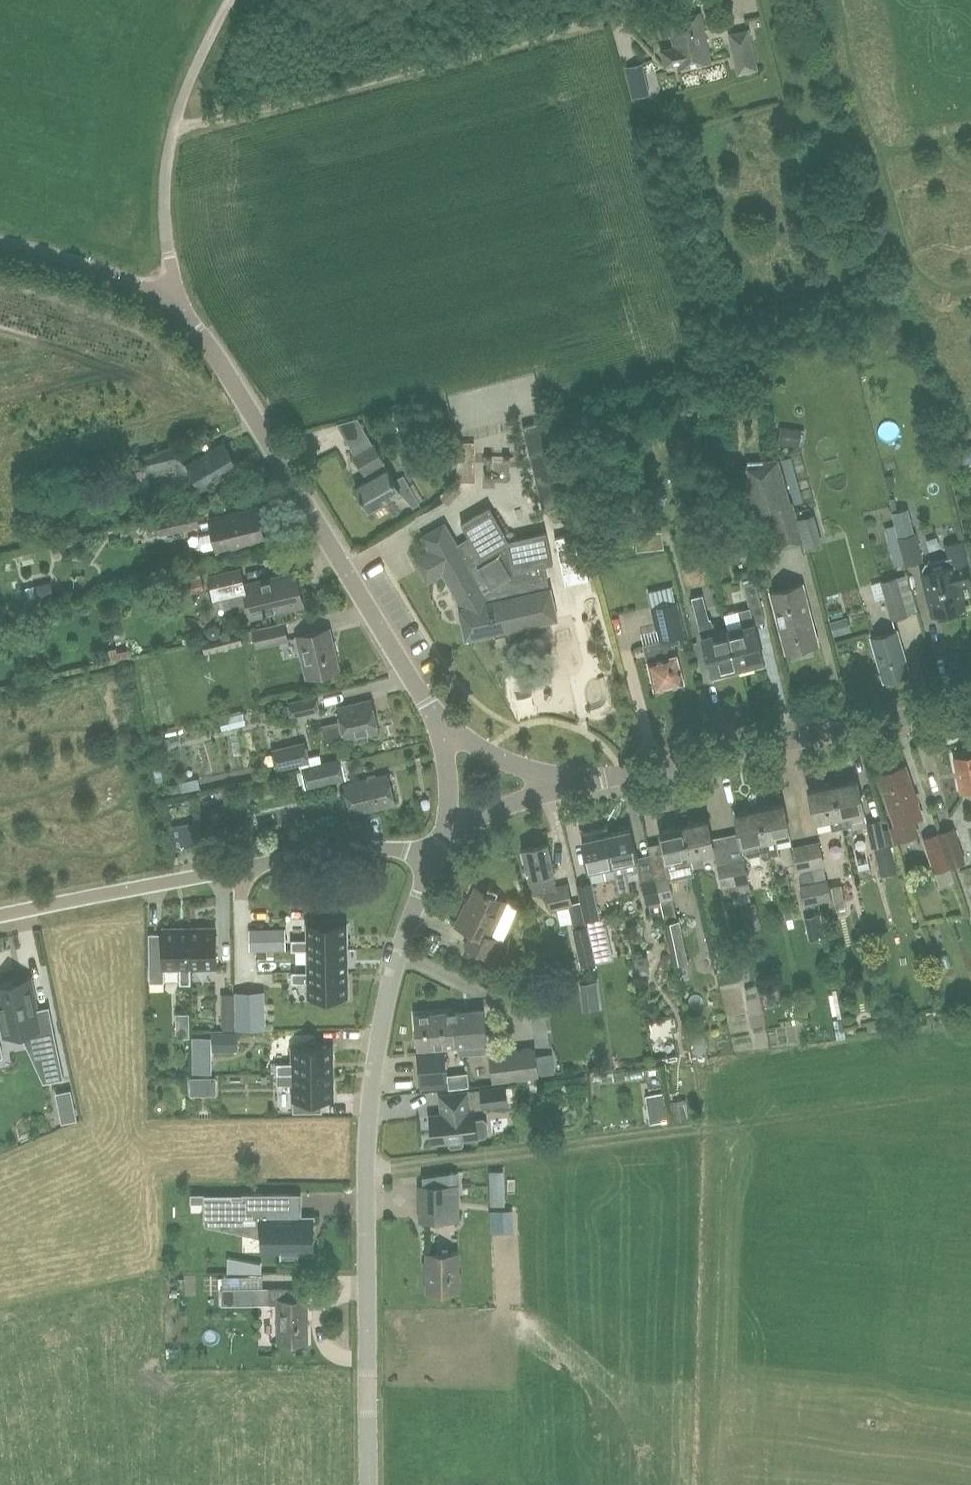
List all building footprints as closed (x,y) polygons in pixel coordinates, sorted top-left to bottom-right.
[(710,62),(699,12),(667,19),(673,47),(660,50),(664,67),(677,64),(678,69),(710,62)] [(758,68),(749,27),(727,32),(737,73),(758,68)] [(655,50),(638,54),(643,74),(660,70),(655,50)] [(523,425),(533,468),(561,461),(551,419),(523,425)] [(792,444),(794,429),(779,427),(777,443),(792,444)] [(474,481),(474,441),(451,441),(451,481),(474,481)] [(355,487),(368,509),(399,491),(412,506),(420,502),(403,474),(393,480),(383,462),(385,461),(374,442),(352,454),(363,473),(365,472),(369,479),(355,487)] [(224,443),(187,464),(202,490),(239,468),(224,443)] [(140,456),(110,463),(114,482),(137,477),(140,489),(150,487),(146,468),(181,460),(177,445),(139,453),(140,456)] [(802,501),(791,455),(782,457),(794,503),(802,501)] [(797,517),(792,500),(790,501),(778,457),(745,460),(746,467),(738,469),(750,514),(767,510),(777,550),(803,543),(797,517)] [(561,461),(533,468),(542,510),(570,504),(561,461)] [(459,608),(466,638),(557,618),(550,586),(546,587),(541,564),(552,562),(546,532),(508,540),(489,506),(462,522),(471,539),(458,546),(445,523),(422,536),(429,548),(414,557),(428,581),(443,572),(463,606),(459,608)] [(210,518),(217,549),(264,538),(256,507),(210,518)] [(891,510),(894,524),(904,563),(922,558),(915,532),(911,533),(904,507),(891,510)] [(199,523),(195,508),(156,517),(160,533),(199,523)] [(814,513),(797,517),(803,543),(805,549),(822,544),(814,513)] [(531,532),(551,528),(548,515),(528,520),(531,532)] [(904,563),(894,524),(883,526),(893,565),(904,563)] [(636,550),(664,547),(661,530),(634,533),(636,550)] [(750,547),(748,537),(728,541),(730,551),(750,547)] [(923,571),(934,614),(962,607),(957,583),(970,580),(966,564),(961,540),(944,543),(948,565),(923,571)] [(562,560),(583,556),(581,545),(560,550),(562,560)] [(251,617),(304,605),(296,571),(244,584),(240,568),(209,576),(217,607),(247,600),(251,617)] [(880,581),(890,619),(917,612),(906,573),(880,581)] [(689,590),(686,579),(663,585),(666,595),(689,590)] [(171,618),(201,610),(194,580),(151,590),(155,607),(167,604),(171,618)] [(51,581),(22,587),(27,609),(46,605),(44,598),(54,596),(51,581)] [(760,604),(755,581),(743,583),(749,607),(760,604)] [(802,583),(771,591),(786,651),(817,643),(802,583)] [(737,668),(728,629),(713,632),(709,617),(703,593),(692,596),(698,620),(711,674),(737,668)] [(660,639),(644,644),(646,652),(649,651),(651,658),(647,659),(654,688),(684,681),(676,652),(673,641),(679,640),(678,635),(684,634),(676,601),(652,606),(660,639)] [(728,629),(737,668),(763,661),(750,606),(739,609),(743,625),(728,629)] [(833,633),(850,629),(846,616),(829,621),(833,633)] [(256,647),(288,639),(284,621),(238,632),(239,633),(202,642),(204,652),(243,643),(242,641),(254,638),(256,647)] [(307,678),(339,670),(329,628),(297,636),(307,678)] [(897,629),(871,637),(882,680),(909,672),(897,629)] [(290,717),(319,710),(316,694),(287,700),(290,717)] [(337,706),(344,739),(354,736),(355,741),(367,738),(366,734),(378,731),(370,699),(337,706)] [(205,725),(211,738),(236,726),(230,714),(205,725)] [(276,769),(309,761),(304,739),(270,747),(276,769)] [(953,756),(960,791),(970,789),(970,752),(953,756)] [(305,787),(346,778),(341,757),(300,766),(305,787)] [(879,774),(895,824),(889,826),(894,841),(916,834),(911,820),(922,816),(905,766),(879,774)] [(343,783),(351,814),(395,803),(387,772),(343,783)] [(228,801),(243,797),(238,778),(223,782),(228,801)] [(857,780),(834,785),(842,827),(852,825),(850,814),(864,811),(857,780)] [(179,790),(178,781),(169,783),(171,792),(179,790)] [(842,827),(834,785),(809,790),(815,821),(829,818),(832,829),(842,827)] [(752,798),(754,807),(796,797),(794,787),(752,798)] [(673,825),(670,797),(645,799),(649,828),(673,825)] [(783,804),(760,809),(769,854),(779,852),(776,838),(790,835),(783,804)] [(769,854),(760,809),(735,814),(743,852),(749,855),(759,853),(760,855),(765,858),(770,857),(769,854)] [(885,843),(880,818),(864,821),(870,847),(885,843)] [(683,825),(692,867),(703,865),(701,854),(714,851),(707,820),(683,825)] [(169,827),(173,850),(195,847),(191,823),(169,827)] [(692,867),(683,825),(659,830),(666,862),(652,865),(654,877),(655,876),(665,920),(674,918),(670,898),(673,897),(669,878),(693,873),(692,867)] [(953,826),(940,830),(952,865),(965,861),(953,826)] [(630,829),(605,834),(614,875),(618,892),(630,889),(626,871),(639,868),(630,829)] [(952,865),(940,830),(922,836),(938,884),(953,880),(949,866),(952,865)] [(614,875),(605,834),(582,839),(589,870),(603,867),(605,877),(614,875)] [(819,841),(806,844),(819,901),(830,898),(833,909),(846,907),(841,883),(828,886),(824,865),(819,841)] [(549,908),(567,904),(571,903),(567,885),(556,888),(553,873),(554,873),(547,842),(523,848),(529,878),(530,878),(534,893),(545,890),(549,908)] [(819,901),(806,844),(793,846),(798,870),(805,904),(819,901)] [(743,857),(731,860),(736,884),(748,881),(743,857)] [(736,884),(731,860),(718,863),(723,886),(736,884)] [(880,876),(896,872),(894,862),(878,866),(880,876)] [(655,876),(654,877),(642,879),(647,902),(651,918),(662,916),(663,920),(665,920),(655,876)] [(590,950),(592,949),(606,946),(592,880),(576,883),(580,901),(585,926),(590,950)] [(736,884),(737,893),(750,890),(748,881),(736,884)] [(736,884),(723,886),(725,896),(737,893),(736,884)] [(507,901),(475,887),(465,911),(462,909),(455,925),(471,933),(465,946),(489,957),(497,940),(491,937),(507,901)] [(740,904),(745,927),(756,924),(751,902),(740,904)] [(782,908),(784,915),(791,913),(790,907),(782,908)] [(332,919),(332,908),(298,909),(298,919),(332,919)] [(666,928),(672,955),(674,963),(688,960),(679,918),(664,921),(666,928)] [(307,938),(291,938),(291,949),(307,949),(307,947),(347,947),(346,921),(306,922),(307,938)] [(215,926),(189,927),(190,967),(216,966),(215,926)] [(585,926),(573,929),(580,965),(595,962),(592,949),(590,950),(585,926)] [(190,967),(189,927),(163,927),(163,967),(179,967),(179,983),(191,983),(190,967)] [(284,928),(267,929),(268,948),(285,947),(284,928)] [(147,934),(149,949),(159,948),(157,932),(147,934)] [(347,947),(307,947),(307,949),(307,970),(307,972),(347,971),(347,947)] [(257,957),(265,957),(265,949),(257,949),(257,957)] [(307,981),(308,997),(348,996),(347,971),(307,972),(307,970),(291,970),(291,982),(307,981)] [(762,1020),(759,970),(735,972),(738,1021),(762,1020)] [(263,988),(263,974),(239,973),(238,987),(263,988)] [(16,982),(0,985),(0,1007),(5,1033),(24,1029),(25,1029),(27,1037),(25,1037),(44,1080),(63,1076),(54,1031),(50,1032),(49,1025),(53,1024),(49,1005),(35,1008),(29,979),(22,981),(16,982)] [(659,1013),(658,1005),(650,1002),(643,1007),(645,1015),(652,1019),(659,1013)] [(222,1025),(233,1025),(233,1009),(222,1009),(222,1025)] [(484,1010),(452,1012),(454,1042),(455,1044),(487,1042),(484,1010)] [(263,1011),(237,1012),(237,1028),(263,1027),(263,1011)] [(189,1036),(189,1012),(177,1012),(177,1036),(189,1036)] [(454,1042),(452,1012),(415,1015),(418,1047),(455,1044),(454,1042)] [(841,1017),(833,1019),(837,1038),(845,1037),(841,1017)] [(707,1049),(720,1049),(721,1031),(708,1031),(707,1049)] [(213,1049),(237,1048),(237,1032),(213,1033),(213,1049)] [(211,1073),(210,1037),(193,1037),(193,1073),(211,1073)] [(332,1045),(292,1046),(292,1062),(276,1062),(276,1073),(332,1072),(332,1045)] [(536,1046),(488,1052),(491,1082),(540,1076),(536,1046)] [(418,1049),(420,1086),(446,1084),(444,1047),(418,1049)] [(277,1083),(292,1083),(293,1111),(322,1110),(321,1099),(333,1098),(332,1072),(276,1073),(277,1083)] [(216,1077),(190,1078),(190,1096),(216,1095),(216,1077)] [(444,1108),(445,1114),(431,1116),(431,1120),(430,1122),(430,1130),(433,1132),(434,1143),(449,1142),(449,1146),(452,1148),(463,1147),(464,1144),(464,1140),(478,1138),(477,1138),(486,1137),(489,1133),(488,1122),(483,1119),(475,1120),(474,1111),(470,1112),(470,1109),(508,1104),(506,1088),(440,1095),(442,1108),(444,1108)] [(62,1123),(78,1119),(71,1091),(56,1094),(62,1123)] [(647,1105),(664,1103),(663,1093),(646,1095),(647,1105)] [(676,1121),(689,1120),(686,1098),(673,1100),(676,1121)] [(519,1164),(504,1165),(506,1197),(521,1196),(519,1164)] [(422,1185),(423,1220),(458,1219),(458,1185),(422,1185)] [(298,1252),(311,1252),(311,1216),(298,1216),(298,1193),(299,1193),(299,1192),(242,1192),(242,1197),(232,1197),(232,1194),(204,1194),(204,1193),(203,1193),(203,1219),(204,1219),(263,1218),(263,1238),(263,1252),(280,1252),(280,1257),(281,1257),(298,1257),(298,1252)] [(493,1211),(494,1232),(509,1232),(508,1210),(493,1211)] [(425,1254),(427,1292),(459,1291),(458,1253),(425,1254)] [(278,1341),(307,1341),(307,1298),(293,1298),(293,1286),(270,1287),(270,1303),(278,1303),(278,1341)]
